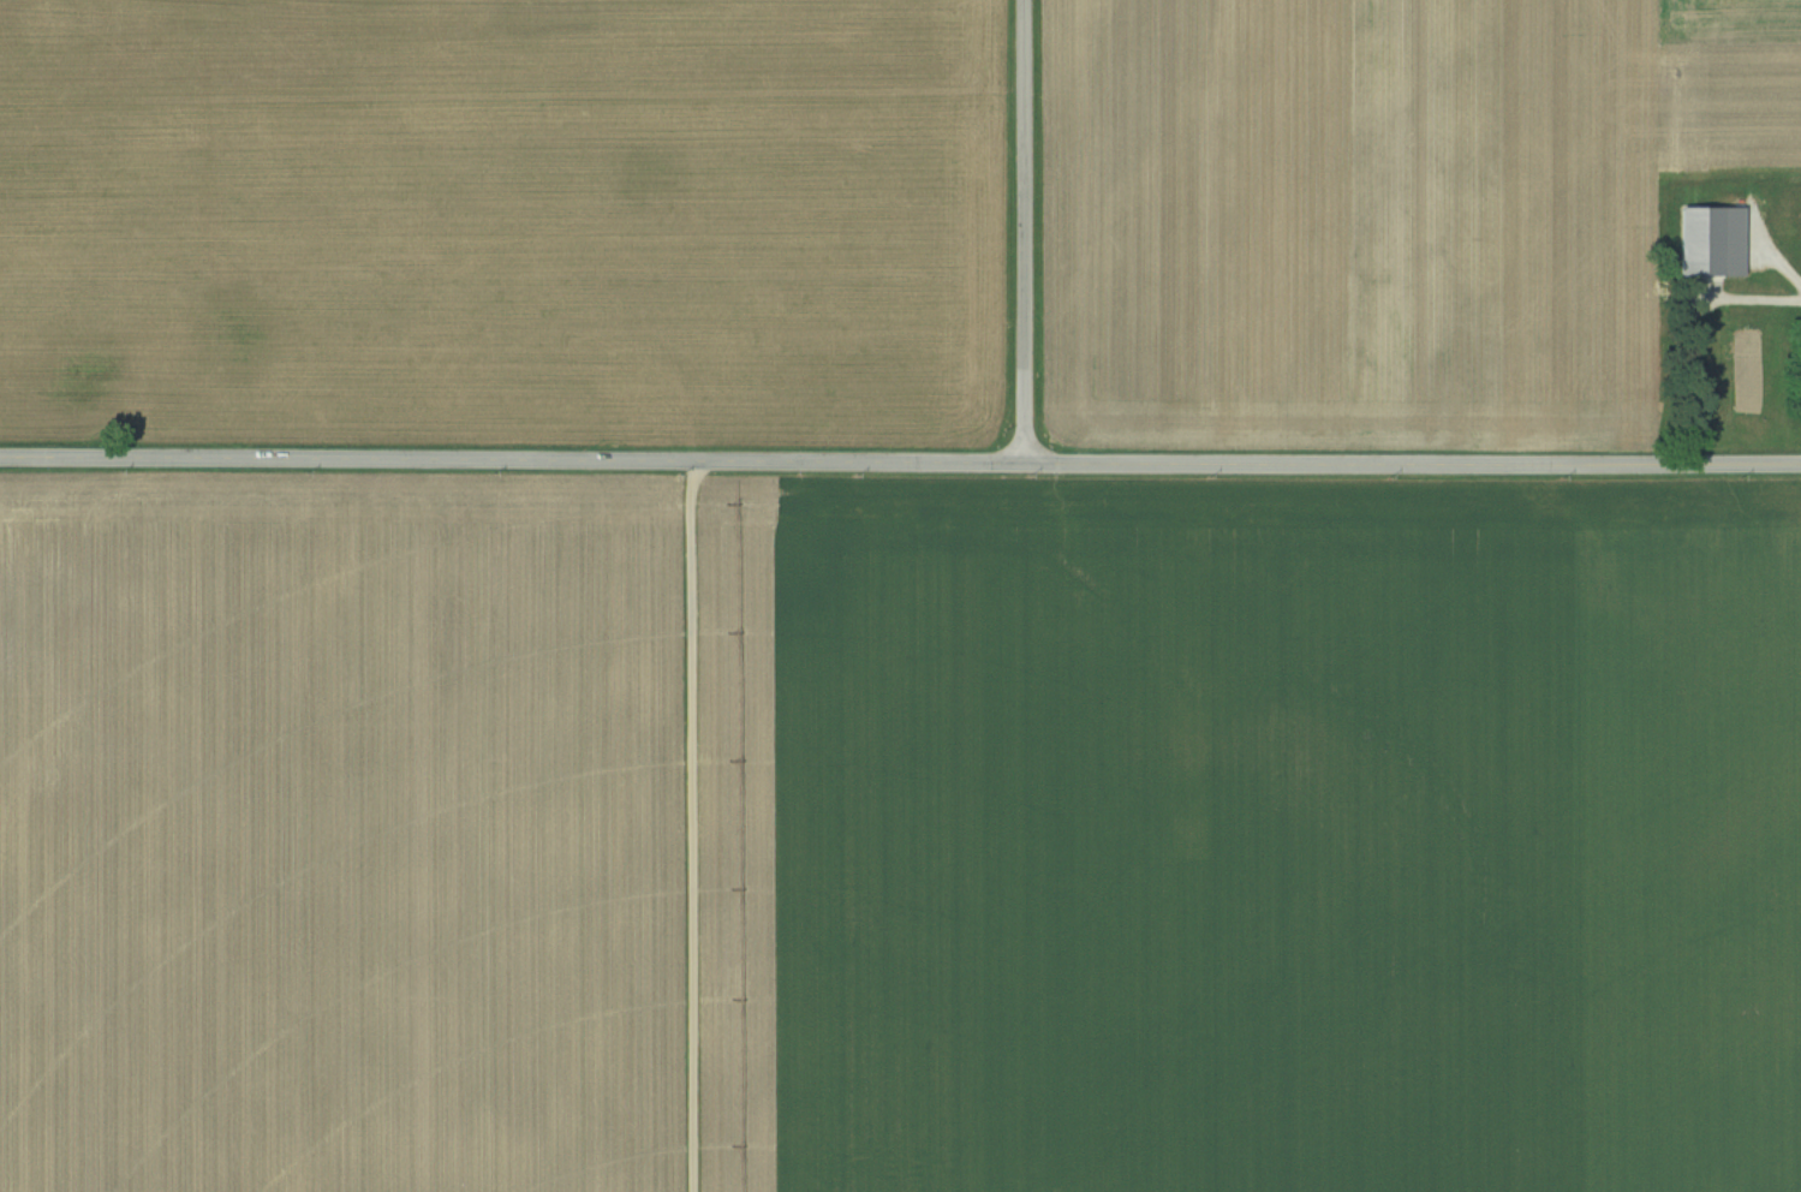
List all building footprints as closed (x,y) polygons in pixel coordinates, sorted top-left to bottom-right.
[(1740,274),(1740,207),(1676,207),(1676,274),(1740,274)]
